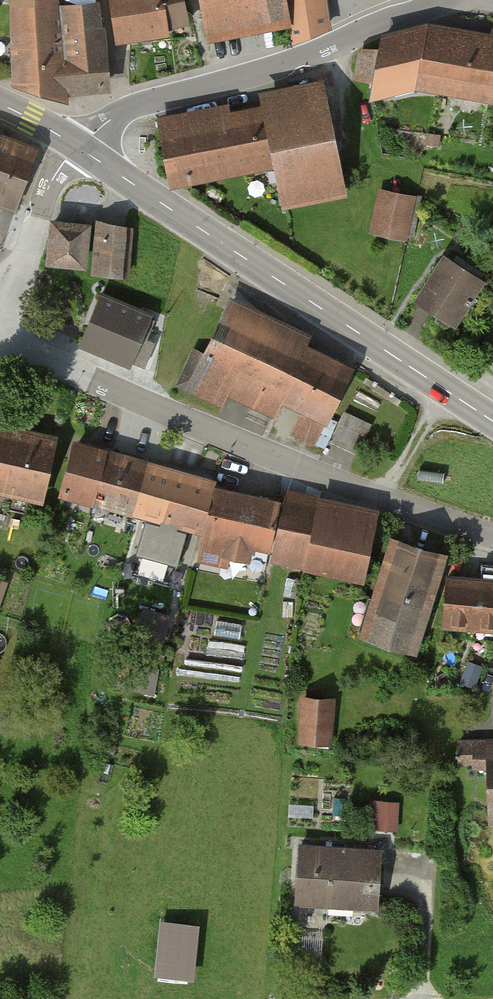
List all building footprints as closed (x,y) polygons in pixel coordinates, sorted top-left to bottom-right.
[(14,87),(63,101),(113,95),(100,5),(62,8),(60,0),(11,0),(14,87)] [(117,47),(171,39),(169,31),(193,28),(188,0),(110,0),(117,47)] [(208,45),(292,30),(296,45),(336,35),(329,0),(200,0),(208,45)] [(383,37),(373,98),(419,91),(492,104),(492,33),(428,25),(383,37)] [(230,105),(158,119),(171,188),(273,168),(282,216),(351,203),(327,80),(259,93),(262,108),(232,114),(230,105)] [(40,144),(0,130),(0,201),(17,207),(40,144)] [(418,199),(378,191),(369,235),(409,243),(418,199)] [(93,225),(52,223),(49,269),(90,272),(93,225)] [(133,230),(102,223),(99,279),(132,281),(133,230)] [(487,288),(444,260),(414,305),(456,333),(487,288)] [(313,337),(230,297),(183,393),(221,412),(228,397),(275,420),(282,405),(302,415),(293,433),(315,444),(353,368),(309,347),(313,337)] [(155,319),(102,298),(82,348),(134,370),(155,319)] [(45,506),(60,439),(0,426),(0,495),(45,506)] [(225,474),(73,440),(59,500),(137,518),(130,548),(184,560),(187,543),(247,556),(250,546),(276,551),(273,561),(366,582),(383,507),(282,485),(279,496),(223,483),(225,474)] [(449,555),(391,537),(360,639),(418,657),(449,555)] [(447,574),(443,626),(492,630),(492,578),(447,574)] [(336,698),(302,696),(299,744),(333,746),(336,698)] [(458,737),(459,767),(488,766),(491,822),(492,822),(492,736),(458,737)] [(400,832),(401,803),(380,802),(379,832),(400,832)] [(385,846),(299,841),(296,906),(381,911),(385,846)] [(201,924),(160,922),(157,976),(198,979),(201,924)]
